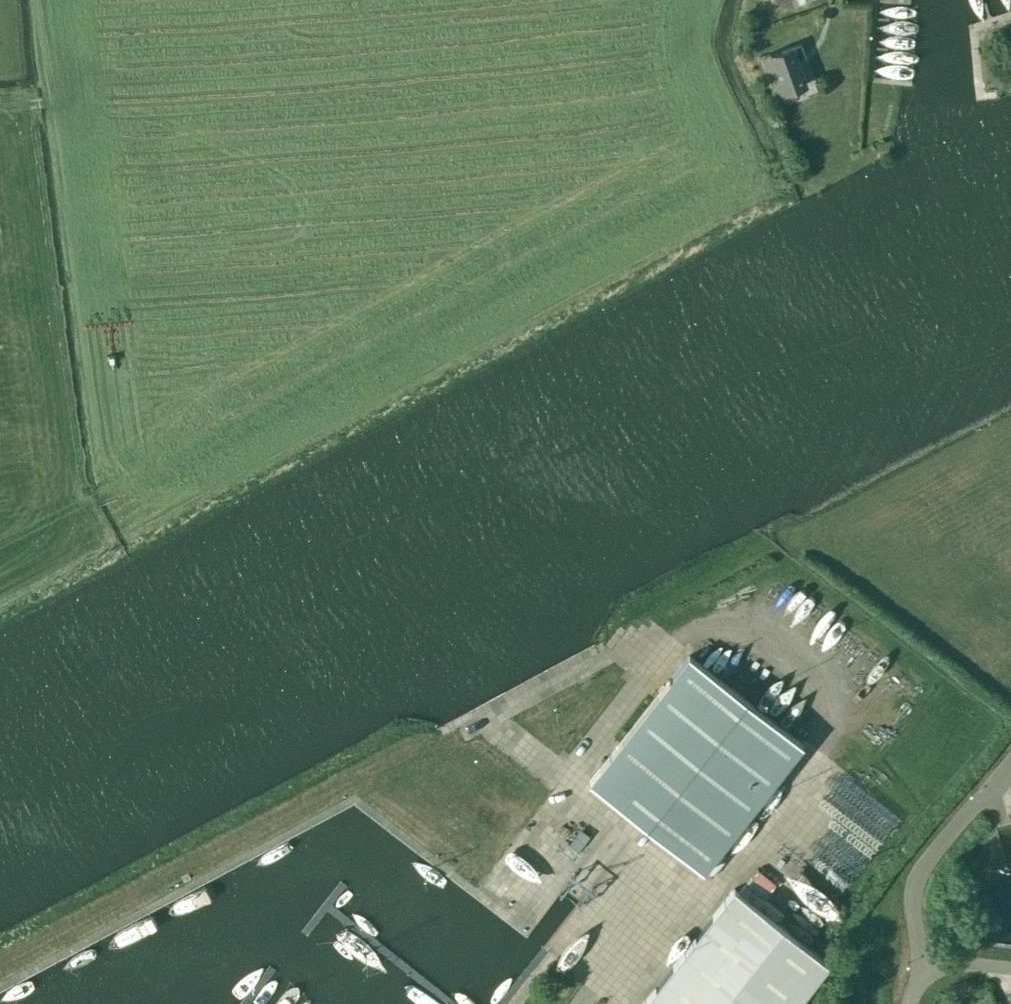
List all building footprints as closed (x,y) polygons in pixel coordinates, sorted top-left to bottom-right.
[(805,56),(800,44),(770,55),(783,92),(804,84),(795,60),(805,56)] [(803,742),(688,652),(589,779),(703,868),(803,742)] [(572,835),(561,850),(572,858),(583,843),(572,835)] [(749,875),(744,885),(764,896),(770,887),(749,875)] [(827,963),(734,887),(639,1003),(794,1003),(827,963)]
